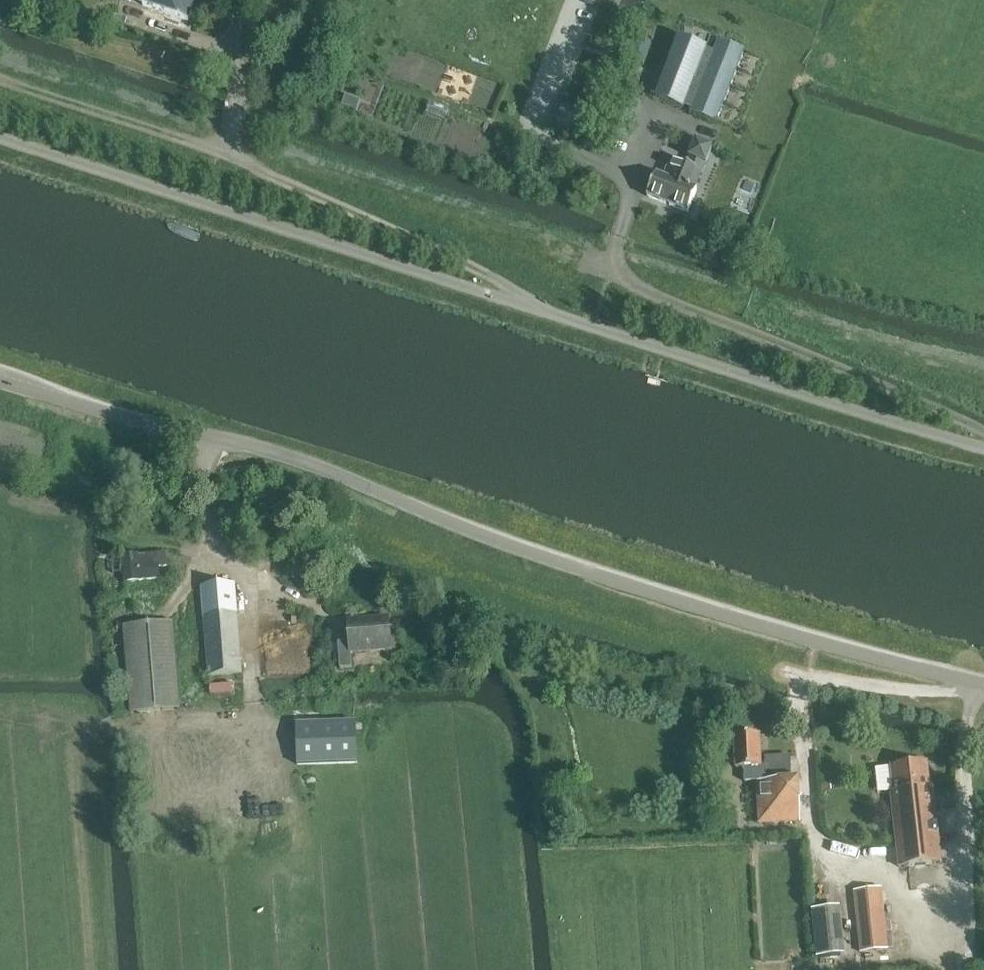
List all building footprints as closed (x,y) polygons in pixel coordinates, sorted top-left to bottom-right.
[(186,22),(194,0),(126,0),(186,22)] [(661,67),(651,93),(691,108),(690,111),(716,121),(744,51),(718,40),(713,51),(679,38),(667,69),(661,67)] [(360,102),(345,96),(341,107),(356,112),(360,102)] [(622,97),(608,134),(627,141),(640,104),(622,97)] [(562,113),(557,126),(568,130),(573,117),(562,113)] [(656,174),(647,196),(688,212),(697,188),(691,186),(700,162),(706,164),(712,148),(696,141),(689,158),(691,158),(688,165),(671,158),(664,177),(656,174)] [(122,583),(160,580),(160,567),(167,567),(166,552),(120,556),(122,583)] [(243,673),(236,583),(201,586),(208,676),(243,673)] [(351,652),(391,649),(389,619),(348,622),(349,642),(338,643),(340,669),(352,668),(351,652)] [(181,709),(173,622),(124,626),(130,713),(181,709)] [(355,723),(296,724),(297,764),(301,764),(358,763),(357,723),(355,723)] [(758,823),(801,822),(800,780),(767,781),(767,777),(794,776),(793,760),(766,761),(767,765),(762,765),(761,734),(733,735),(734,768),(744,768),(745,783),(756,782),(758,823)] [(890,791),(898,867),(942,863),(933,786),(930,787),(928,762),(890,765),(892,791),(890,791)] [(821,789),(831,789),(830,781),(820,782),(821,789)] [(860,954),(889,950),(882,889),(852,893),(860,954)] [(813,910),(817,956),(841,954),(837,907),(813,910)]
